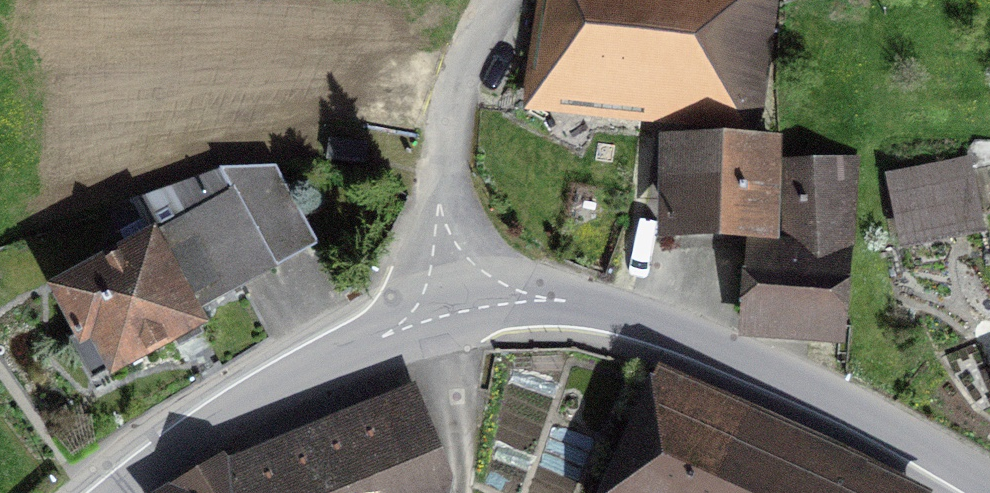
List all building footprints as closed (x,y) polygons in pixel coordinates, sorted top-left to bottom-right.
[(551,102),(757,124),(770,0),(561,0),(551,102)] [(673,250),(777,257),(783,165),(784,151),(680,144),(673,250)] [(967,158),(888,178),(906,248),(985,227),(967,158)] [(865,170),(783,165),(777,257),(772,342),(854,347),(865,170)] [(153,213),(155,256),(155,255),(68,306),(115,385),(201,334),(200,331),(330,255),(287,186),(236,186),(153,213)] [(668,394),(623,492),(890,492),(668,394)] [(445,480),(415,407),(231,478),(225,469),(185,492),(442,492),(445,480)]
